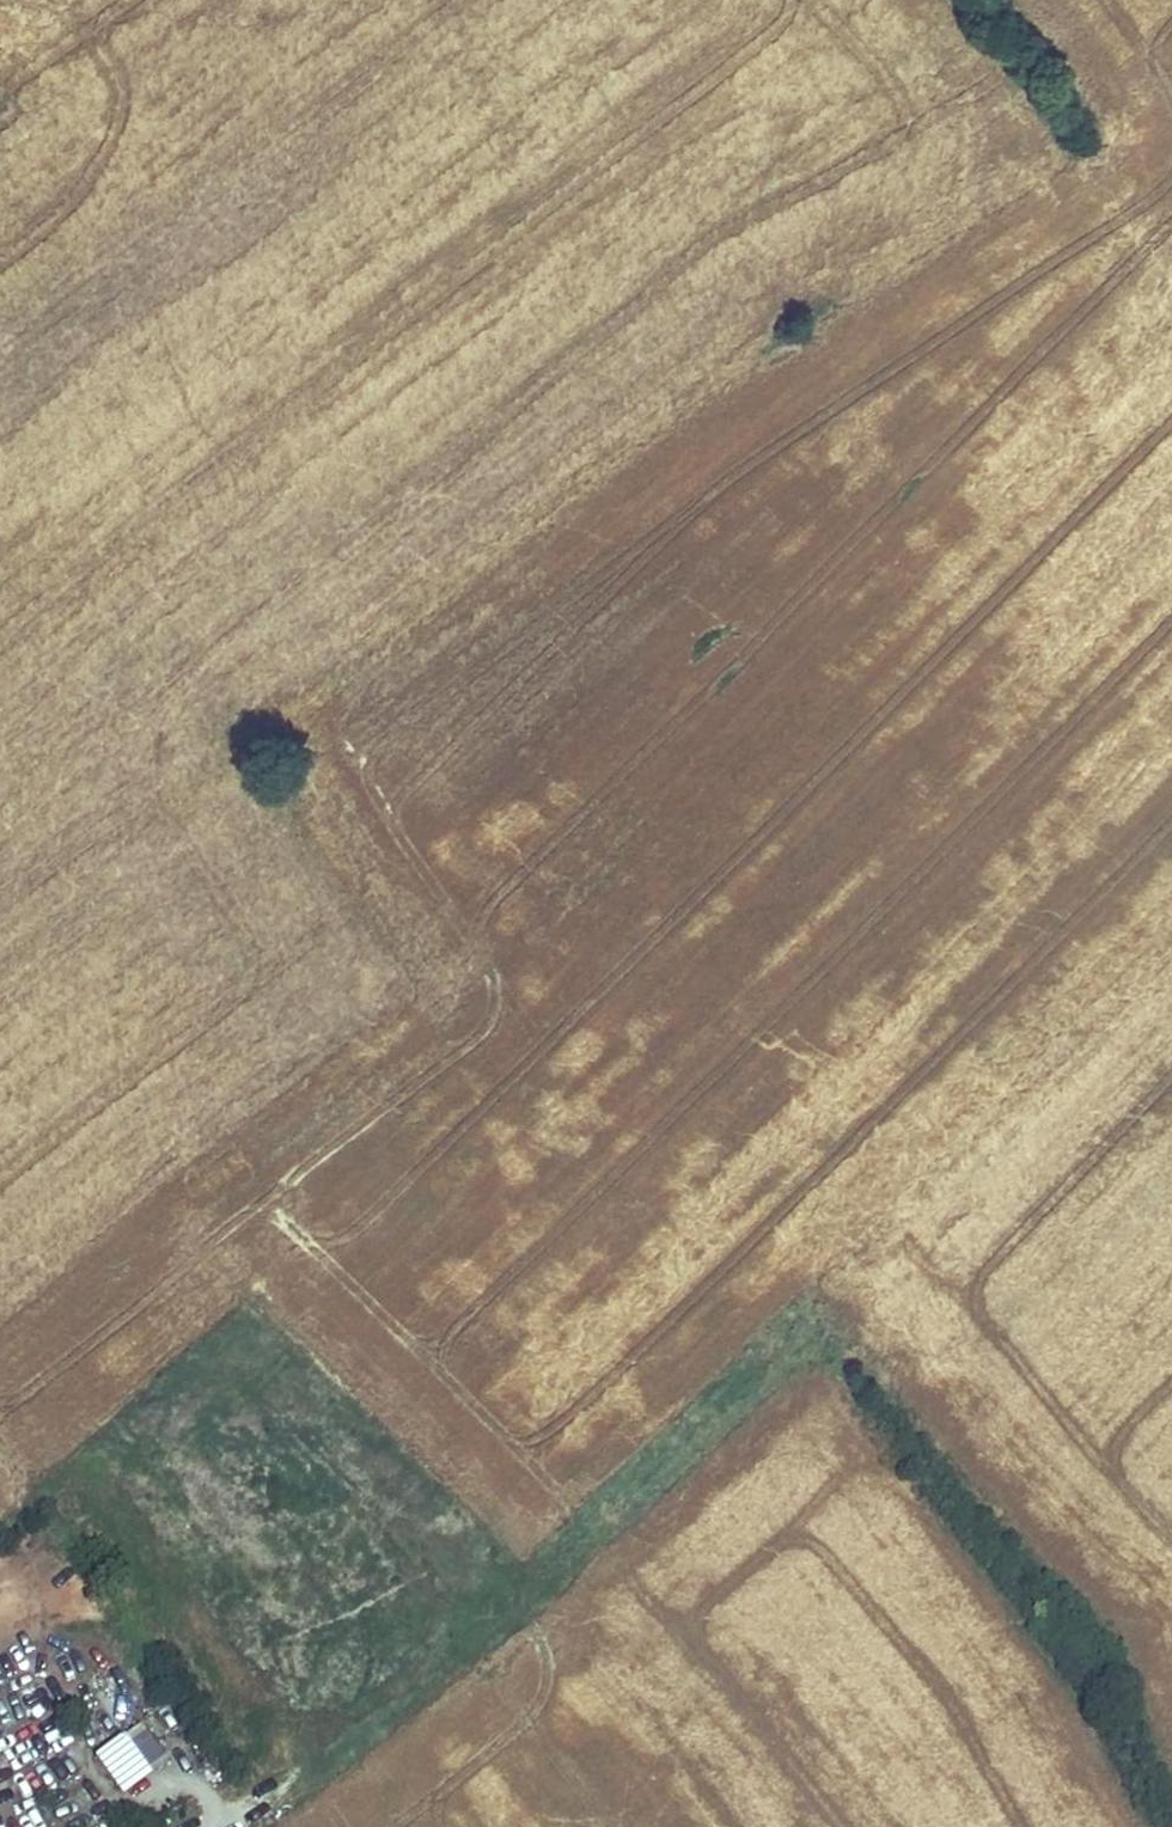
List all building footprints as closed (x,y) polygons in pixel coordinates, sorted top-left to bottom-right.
[(90,1755),(121,1796),(168,1760),(137,1720),(90,1755)]
